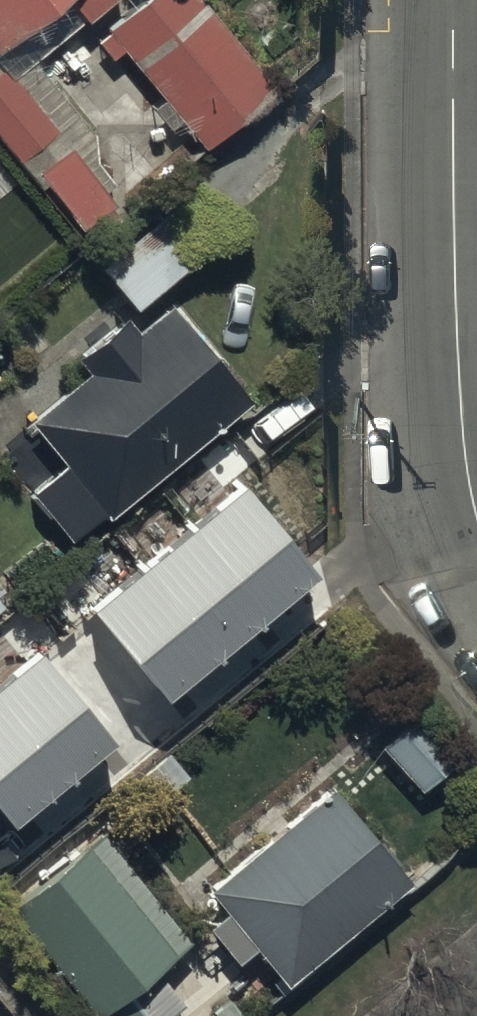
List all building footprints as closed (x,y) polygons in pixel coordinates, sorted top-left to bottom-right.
[(30,0),(0,0),(0,25),(30,0)] [(103,18),(199,134),(269,77),(205,0),(124,0),(103,18)] [(92,252),(129,293),(226,210),(189,168),(92,252)] [(22,402),(61,448),(27,477),(65,522),(98,496),(102,501),(244,383),(163,285),(130,312),(118,298),(69,339),(81,354),(22,402)] [(136,743),(265,636),(213,574),(209,577),(182,546),(141,581),(132,570),(70,621),(78,631),(57,648),(136,743)] [(48,624),(18,588),(0,603),(0,663),(48,624)] [(415,775),(450,743),(412,701),(377,732),(415,775)] [(199,871),(277,966),(404,863),(326,768),(199,871)] [(165,937),(79,829),(3,890),(104,1015),(152,1015),(179,994),(146,953),(165,937)]
